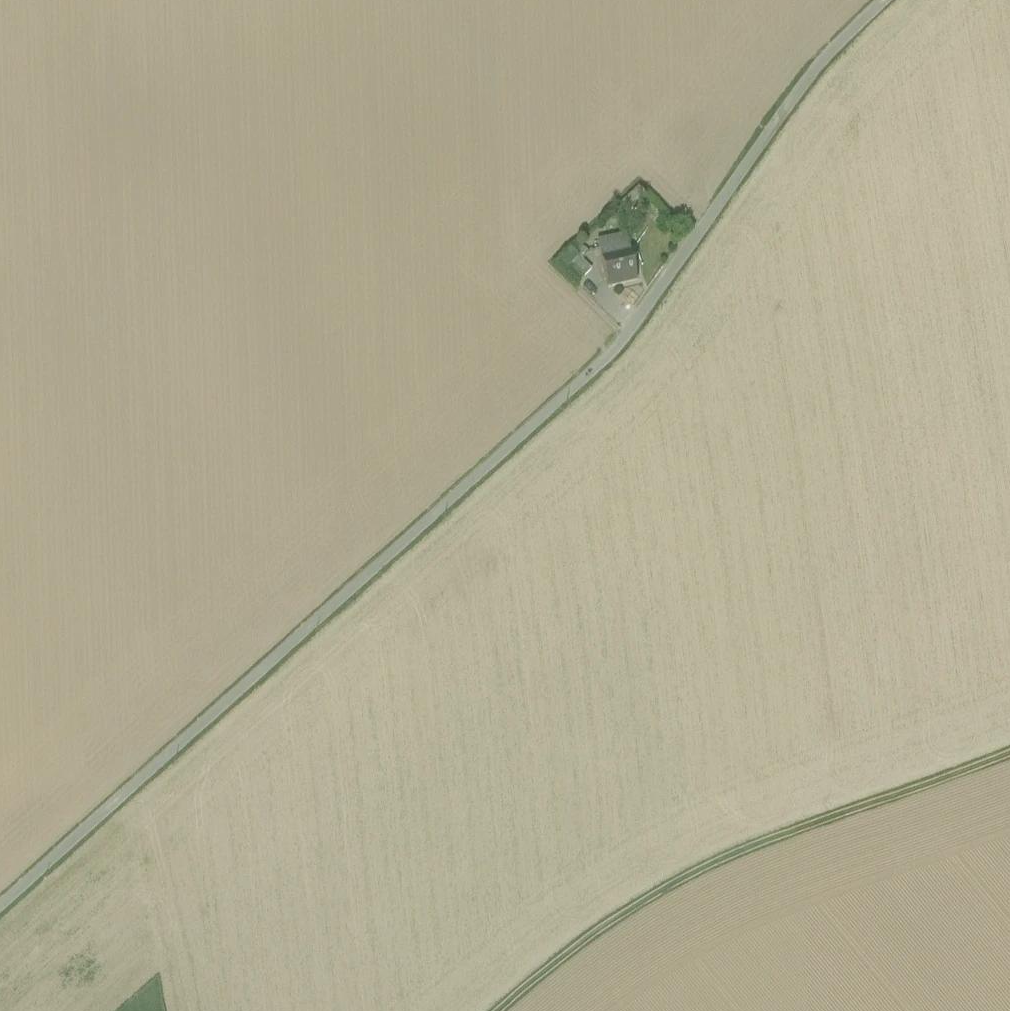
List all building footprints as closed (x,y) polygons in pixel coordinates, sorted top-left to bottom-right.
[(627,237),(597,244),(608,289),(638,282),(627,237)] [(591,273),(570,253),(556,268),(576,288),(591,273)]
